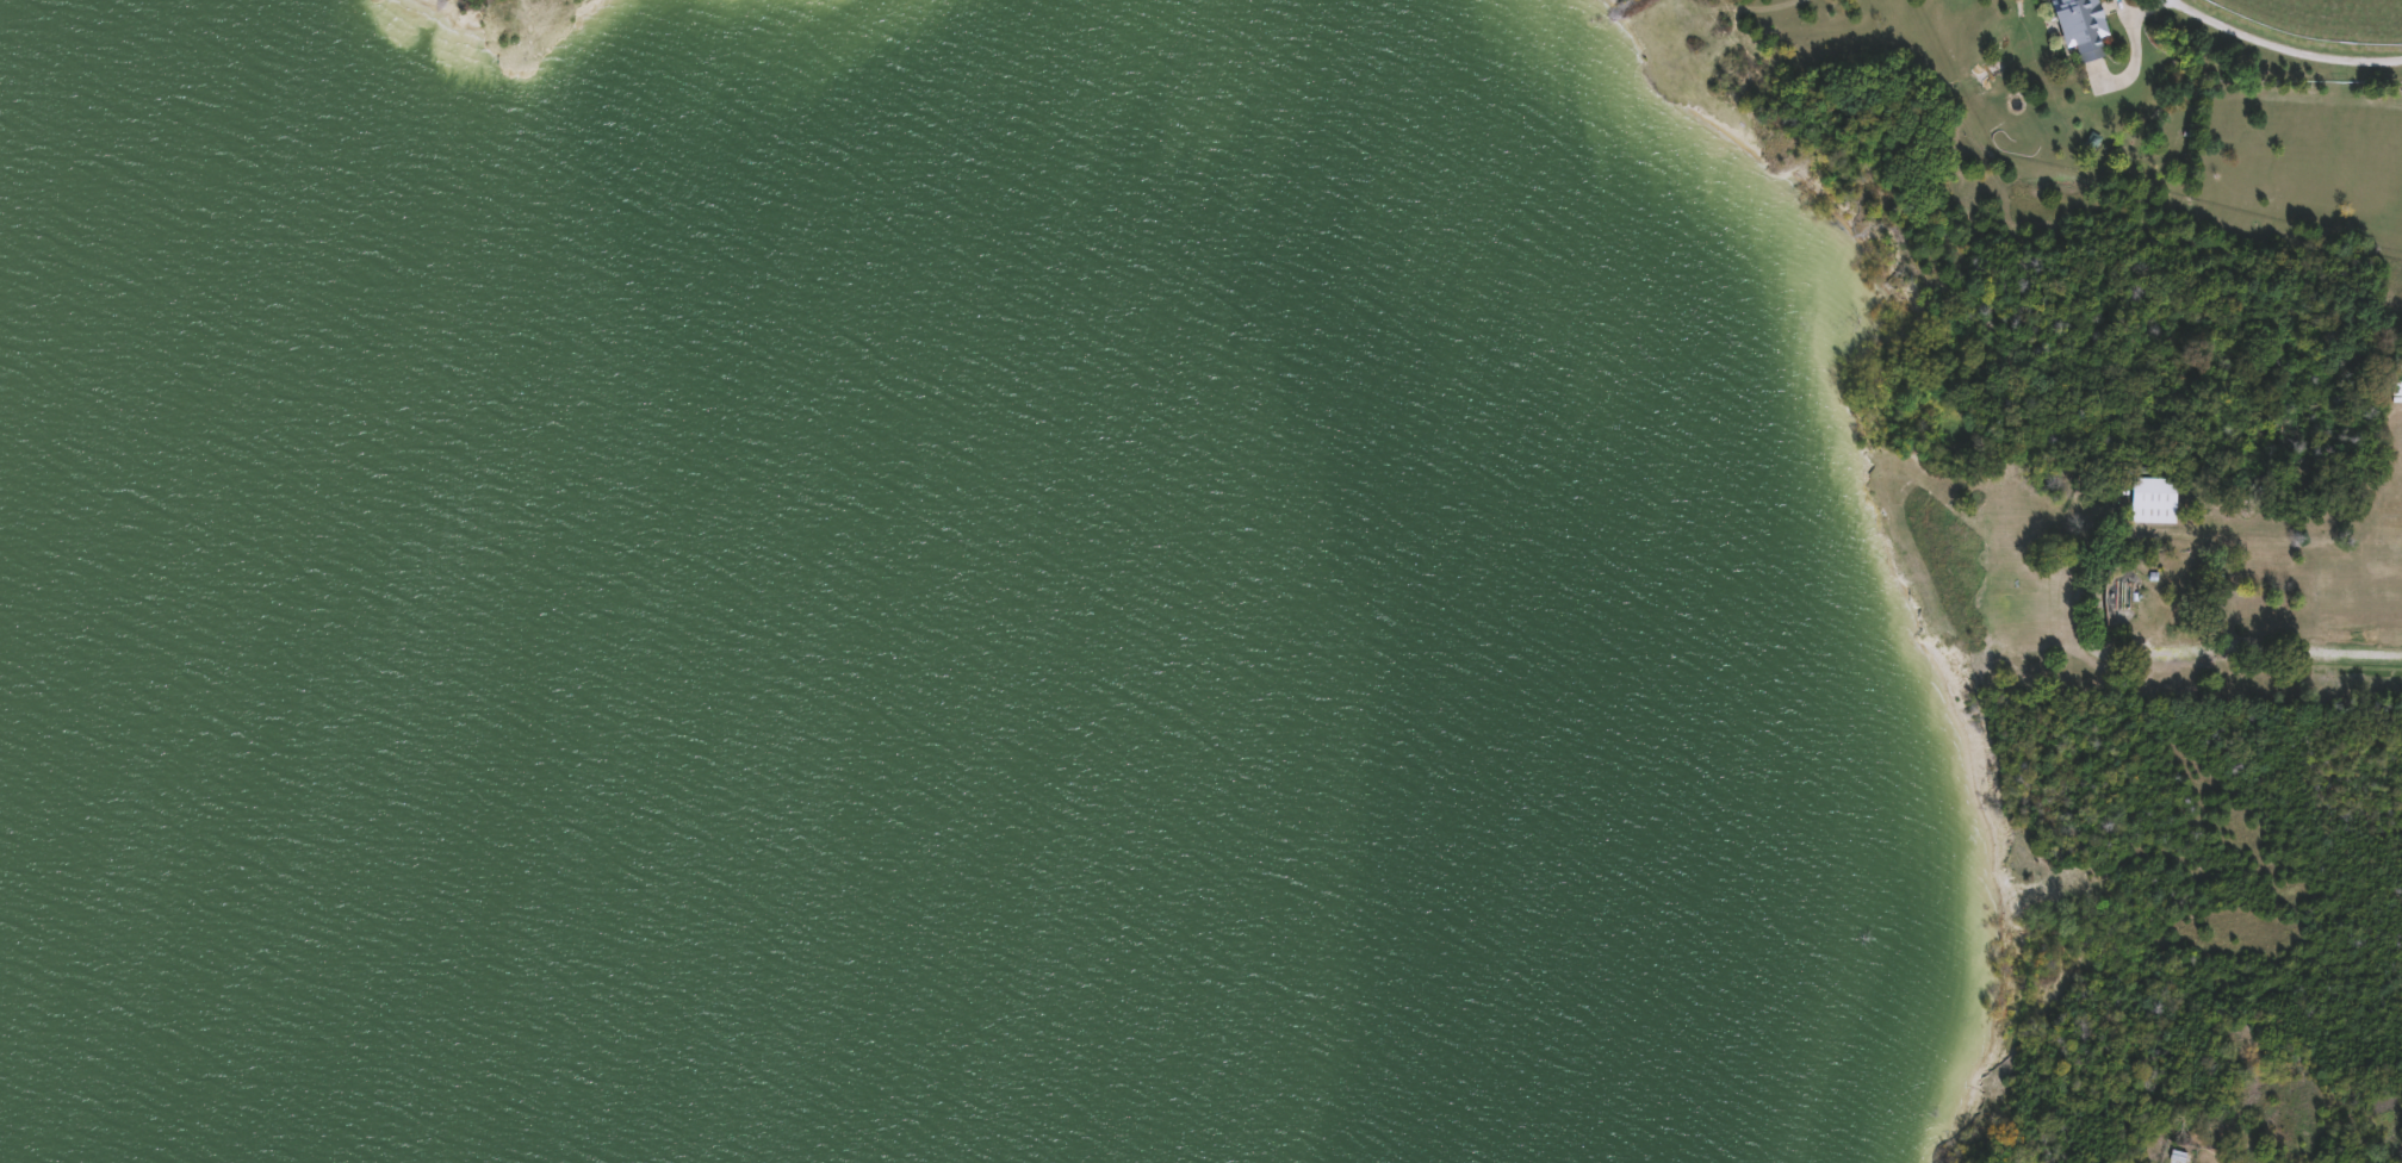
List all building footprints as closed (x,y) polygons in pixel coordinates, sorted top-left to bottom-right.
[(2057,48),(2044,0),(2093,0),(2103,35),(2094,37),(2099,56),(2075,63),(2069,44),(2057,48)] [(2174,478),(2174,523),(2129,523),(2129,478),(2174,478)] [(2188,1156),(2171,1151),(2168,1160),(2178,1162),(2186,1162),(2188,1156)]
